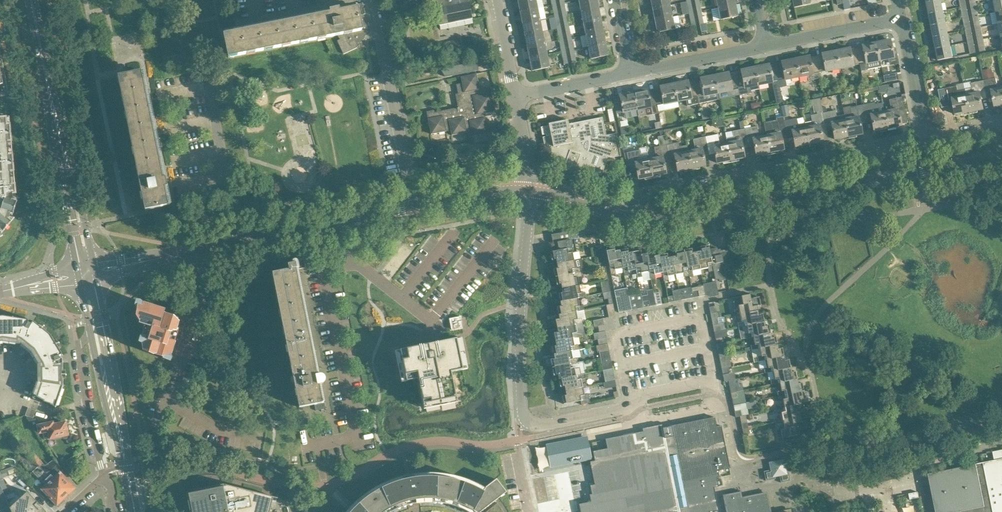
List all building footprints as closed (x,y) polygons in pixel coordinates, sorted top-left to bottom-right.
[(440,30),(439,25),(472,18),(473,23),(469,0),(434,0),(440,30)] [(537,8),(543,7),(542,0),(518,0),(520,12),(537,8)] [(598,8),(597,0),(579,0),(581,12),(598,8)] [(670,5),(669,0),(651,0),(652,9),(670,5)] [(943,11),(941,0),(936,0),(926,2),(929,13),(943,11)] [(1001,11),(1001,0),(995,0),(994,0),(996,12),(1001,11)] [(228,57),(339,35),(361,30),(358,16),(366,14),(363,3),(362,3),(353,5),(353,9),(224,35),(228,57)] [(554,17),(559,16),(556,4),(552,5),(552,7),(547,8),(548,12),(553,11),(554,17)] [(735,4),(718,8),(720,20),(738,16),(735,4)] [(655,20),(672,17),(670,5),(652,9),(655,20)] [(522,23),(540,20),(537,8),(520,12),(522,23)] [(583,23),(601,20),(598,8),(581,12),(583,23)] [(705,16),(703,17),(702,11),(697,12),(699,24),(707,22),(705,16)] [(931,25),(946,22),(943,11),(929,13),(931,25)] [(672,17),(655,20),(657,33),(675,29),(672,17)] [(525,35),(542,32),(540,20),(522,23),(525,35)] [(586,35),(603,32),(601,20),(583,23),(586,35)] [(933,37),(948,34),(946,22),(931,25),(933,37)] [(982,39),(981,34),(987,33),(987,31),(988,30),(994,29),(993,24),(983,26),(980,29),(980,27),(975,28),(977,40),(986,38),(982,39)] [(527,47),(545,43),(542,32),(525,35),(527,47)] [(588,47),(606,43),(603,32),(586,35),(588,47)] [(936,48),(950,45),(948,34),(933,37),(936,48)] [(343,54),(357,48),(354,41),(350,42),(352,46),(349,47),(344,37),(337,41),(343,54)] [(985,51),(984,45),(988,45),(986,38),(977,40),(980,52),(985,51)] [(877,43),(880,60),(894,57),(890,40),(877,43)] [(880,60),(877,43),(876,43),(876,41),(876,43),(862,46),(863,50),(857,51),(861,70),(867,69),(866,63),(880,60)] [(530,59),(547,55),(545,43),(527,47),(530,59)] [(588,47),(589,49),(591,59),(608,55),(606,43),(588,47)] [(938,60),(948,58),(953,57),(950,45),(936,48),(938,60)] [(861,70),(857,51),(856,48),(857,51),(851,52),(850,48),(836,51),(840,68),(860,64),(861,70)] [(576,62),(575,57),(578,56),(577,49),(574,50),(570,51),(572,63),(576,62)] [(840,68),(836,51),(836,50),(835,50),(836,51),(822,54),(823,58),(817,59),(820,72),(840,68)] [(549,67),(547,57),(547,55),(530,59),(532,71),(549,67)] [(820,72),(817,59),(816,56),(815,56),(816,59),(810,61),(809,56),(796,59),(799,76),(807,75),(808,81),(820,78),(819,72),(820,72)] [(799,76),(796,59),(795,58),(795,59),(781,62),(782,66),(776,68),(780,87),(786,86),(786,84),(791,83),(790,78),(799,76)] [(450,67),(442,70),(446,77),(463,73),(473,70),(474,71),(479,70),(477,62),(458,65),(450,67)] [(779,87),(780,87),(776,68),(770,69),(769,65),(755,67),(759,84),(766,83),(767,88),(773,87),(774,92),(780,91),(779,87)] [(759,84),(755,67),(755,66),(754,66),(755,68),(741,70),(742,75),(736,76),(740,95),(759,91),(758,85),(759,84)] [(994,78),(993,70),(983,72),(985,80),(984,80),(987,95),(987,98),(987,95),(992,93),(995,107),(1001,105),(1001,88),(998,89),(996,78),(994,78)] [(129,74),(118,77),(139,180),(138,180),(135,181),(133,183),(133,186),(134,189),(137,190),(140,190),(141,190),(145,210),(161,207),(162,213),(173,211),(171,201),(167,202),(140,72),(129,74)] [(740,95),(736,76),(735,72),(735,76),(729,77),(728,73),(715,76),(714,74),(714,76),(718,93),(738,89),(739,95),(740,95)] [(884,82),(897,79),(896,73),(897,73),(897,72),(883,75),(884,82)] [(480,94),(479,90),(480,90),(476,74),(461,77),(462,83),(456,84),(458,94),(455,94),(457,104),(460,103),(460,107),(435,112),(434,110),(426,112),(431,134),(446,131),(451,130),(452,135),(467,132),(471,131),(472,136),(488,133),(485,118),(484,118),(483,113),(495,111),(491,92),(480,94)] [(719,99),(718,93),(714,76),(700,79),(701,83),(695,84),(699,103),(719,99)] [(983,109),(981,96),(987,95),(984,80),(971,83),(972,87),(965,89),(970,112),(983,109)] [(699,103),(695,84),(694,81),(695,84),(689,85),(688,81),(674,84),(674,82),(673,82),(674,84),(677,101),(686,99),(687,106),(699,103)] [(678,107),(677,101),(674,84),(660,87),(661,91),(655,92),(658,105),(659,111),(678,107)] [(956,114),(970,112),(965,89),(964,84),(939,90),(940,96),(945,94),(947,103),(953,101),(956,114)] [(658,105),(655,92),(654,89),(654,92),(648,93),(647,89),(634,92),(633,91),(633,92),(637,109),(651,106),(652,114),(653,113),(653,118),(659,117),(658,112),(659,112),(659,111),(658,105)] [(614,100),(616,113),(637,109),(633,92),(619,95),(620,99),(614,100)] [(891,110),(884,112),(888,128),(901,126),(898,112),(905,111),(902,97),(889,99),(891,110)] [(827,127),(822,105),(821,98),(809,101),(810,106),(813,106),(815,113),(817,112),(818,114),(811,115),(812,121),(805,123),(809,144),(823,141),(820,128),(826,127),(826,131),(827,131),(826,127),(827,127)] [(884,112),(882,103),(875,104),(874,102),(863,105),(865,119),(871,118),(874,131),(888,128),(884,112)] [(789,115),(787,105),(780,106),(782,116),(789,115)] [(835,110),(827,112),(826,105),(822,105),(827,127),(832,126),(834,139),(848,136),(848,139),(849,139),(848,136),(849,136),(845,120),(837,121),(835,110)] [(865,119),(863,105),(850,107),(852,118),(845,120),(849,136),(862,134),(859,120),(865,119),(866,123),(865,119)] [(604,110),(606,122),(614,121),(612,109),(604,110)] [(700,112),(702,119),(713,117),(704,111),(700,112)] [(3,235),(2,233),(15,217),(12,215),(18,196),(16,195),(9,117),(8,117),(6,117),(0,118),(0,237),(3,235)] [(597,174),(601,176),(609,154),(612,155),(619,154),(620,156),(616,133),(615,133),(615,135),(606,137),(602,117),(598,118),(599,119),(581,122),(582,128),(570,130),(568,120),(549,124),(549,125),(541,127),(542,135),(546,134),(546,136),(543,137),(546,152),(566,160),(566,162),(565,164),(565,166),(566,167),(566,168),(567,169),(568,169),(569,170),(570,170),(571,170),(572,170),(573,170),(574,169),(575,168),(576,167),(576,166),(576,165),(577,164),(581,165),(581,167),(598,174),(597,174)] [(805,123),(806,128),(798,129),(796,118),(784,121),(787,135),(793,134),(795,147),(809,144),(805,123)] [(787,135),(784,121),(771,123),(774,134),(767,136),(770,152),(783,149),(781,136),(787,135),(787,139),(788,139),(787,135)] [(756,155),(770,152),(767,136),(759,137),(757,126),(745,129),(748,143),(753,142),(756,155)] [(748,147),(748,143),(745,129),(732,131),(733,137),(726,139),(727,144),(730,160),(731,163),(731,162),(731,160),(744,157),(742,144),(747,143),(748,147)] [(717,163),(730,160),(727,144),(720,145),(718,134),(706,137),(709,151),(714,150),(717,163)] [(709,155),(709,151),(706,137),(693,139),(695,150),(688,152),(687,145),(686,145),(691,168),(692,171),(692,170),(692,168),(705,165),(702,152),(708,151),(709,155)] [(679,147),(678,142),(672,143),(671,139),(666,140),(669,159),(675,158),(678,171),(691,168),(686,145),(679,147)] [(670,163),(669,159),(666,140),(665,140),(666,145),(654,147),(656,158),(648,160),(652,176),(652,178),(653,178),(652,176),(666,173),(663,160),(669,159),(670,163)] [(638,179),(652,176),(648,160),(641,161),(639,150),(627,153),(630,167),(636,166),(638,179)] [(584,228),(551,234),(553,243),(555,243),(557,250),(576,247),(574,239),(576,239),(586,237),(586,236),(584,228)] [(713,271),(709,249),(708,245),(700,247),(701,251),(697,252),(700,269),(708,268),(709,272),(713,271)] [(557,250),(550,252),(552,260),(556,260),(557,263),(573,260),(571,252),(577,251),(576,247),(557,250)] [(623,268),(619,250),(615,251),(614,247),(606,249),(611,275),(615,274),(614,269),(622,268),(624,277),(625,276),(623,268)] [(700,269),(697,252),(693,253),(692,248),(683,250),(688,276),(693,275),(693,271),(700,269)] [(715,278),(718,277),(719,281),(727,279),(725,269),(728,268),(726,258),(730,257),(728,249),(718,251),(717,248),(709,249),(713,271),(715,278)] [(636,270),(632,252),(628,253),(627,249),(619,250),(623,268),(625,276),(628,276),(627,272),(635,270),(638,282),(637,278),(636,270)] [(651,280),(645,254),(642,254),(641,250),(632,252),(636,270),(637,278),(638,282),(651,280)] [(684,277),(688,276),(683,250),(675,252),(676,256),(671,257),(674,274),(683,273),(684,277)] [(662,273),(659,255),(655,256),(654,252),(645,254),(651,280),(655,279),(655,275),(662,273)] [(674,274),(671,257),(668,258),(667,253),(659,255),(662,273),(663,281),(668,280),(667,276),(674,274)] [(597,264),(604,263),(603,254),(596,255),(597,264)] [(301,262),(298,263),(297,262),(296,261),(295,261),(294,260),(293,261),(292,261),(292,262),(291,262),(291,263),(291,264),(287,265),(288,271),(272,274),(299,407),(314,404),(316,410),(326,408),(324,399),(321,399),(318,385),(321,384),(322,384),(323,383),(323,382),(324,382),(324,381),(324,380),(324,379),(320,379),(319,375),(316,376),(295,270),(303,268),(301,262)] [(558,268),(553,269),(555,277),(580,272),(579,267),(574,268),(573,260),(557,263),(558,268)] [(607,280),(606,273),(605,267),(599,268),(600,274),(602,274),(603,281),(607,280)] [(580,272),(555,277),(557,285),(561,284),(562,289),(578,286),(576,278),(581,277),(580,272)] [(603,293),(610,291),(608,281),(600,283),(603,293)] [(718,295),(716,283),(715,281),(704,283),(706,295),(711,297),(718,295)] [(563,292),(558,293),(560,302),(577,298),(585,297),(584,292),(580,293),(578,286),(562,289),(563,292)] [(680,300),(693,298),(690,286),(677,289),(680,300)] [(693,298),(699,296),(698,290),(692,292),(691,286),(690,286),(693,298)] [(632,310),(629,295),(627,287),(614,290),(617,303),(619,312),(632,310)] [(643,308),(656,305),(652,288),(647,289),(648,294),(642,295),(642,292),(640,293),(643,308)] [(662,304),(660,294),(659,291),(654,292),(653,288),(652,288),(656,305),(662,304)] [(668,302),(680,300),(677,289),(672,290),(673,295),(667,297),(668,302)] [(613,304),(612,297),(610,291),(603,293),(604,299),(607,299),(608,304),(606,304),(606,305),(613,304)] [(632,310),(643,308),(640,293),(629,295),(632,310)] [(740,313),(757,309),(757,306),(761,305),(759,297),(750,298),(750,294),(732,298),(734,307),(738,307),(740,313)] [(561,306),(557,306),(558,315),(575,311),(583,310),(582,305),(578,306),(577,298),(560,302),(561,306)] [(180,324),(185,307),(182,306),(175,301),(170,301),(167,312),(164,311),(164,310),(143,304),(140,309),(138,309),(137,316),(140,322),(140,323),(144,324),(142,335),(145,337),(145,343),(142,344),(144,351),(153,354),(155,354),(156,355),(163,357),(165,354),(171,355),(178,331),(177,331),(179,324),(180,324)] [(615,316),(615,313),(613,304),(606,305),(609,317),(615,316)] [(747,325),(764,322),(762,313),(758,314),(757,309),(740,313),(741,321),(737,321),(738,327),(747,326),(747,325)] [(559,319),(555,320),(557,327),(557,329),(574,325),(573,326),(582,324),(581,317),(576,318),(575,311),(558,315),(559,315),(559,319)] [(3,342),(16,344),(19,338),(23,340),(21,344),(31,352),(39,364),(44,362),(45,366),(38,368),(38,382),(33,395),(41,399),(44,401),(44,402),(50,404),(55,407),(56,408),(60,396),(61,396),(60,395),(63,386),(63,362),(62,362),(62,363),(57,364),(56,361),(61,359),(59,356),(62,355),(63,355),(51,335),(33,321),(32,321),(33,322),(32,324),(28,322),(26,327),(23,326),(25,320),(14,318),(14,317),(13,317),(13,318),(2,316),(0,317),(0,342),(3,342)] [(463,327),(460,316),(449,318),(451,329),(463,327)] [(719,323),(719,322),(718,317),(711,318),(714,332),(726,330),(725,322),(719,323)] [(753,337),(771,333),(769,325),(765,326),(764,322),(747,325),(747,326),(748,333),(744,334),(745,338),(753,337)] [(558,332),(554,333),(555,340),(555,342),(571,338),(571,339),(580,337),(585,336),(582,324),(573,326),(574,325),(557,329),(558,332)] [(716,339),(725,337),(727,336),(726,330),(714,332),(716,339)] [(595,333),(593,333),(595,340),(597,340),(598,340),(599,345),(598,345),(596,346),(608,344),(608,343),(607,338),(605,331),(595,333)] [(760,347),(777,344),(776,336),(771,337),(771,333),(753,337),(755,344),(751,345),(752,349),(760,348),(760,347)] [(414,347),(395,351),(395,352),(400,351),(401,354),(406,380),(401,381),(401,382),(418,379),(423,404),(456,397),(451,372),(467,369),(467,367),(462,368),(456,340),(461,339),(461,338),(436,342),(437,343),(420,346),(414,347)] [(556,345),(552,346),(554,354),(570,351),(578,350),(577,344),(573,345),(571,339),(571,338),(555,342),(556,345)] [(719,356),(729,354),(727,342),(717,344),(719,356)] [(608,344),(596,346),(597,352),(599,352),(609,350),(608,344)] [(754,362),(784,356),(782,348),(778,349),(777,344),(760,347),(760,348),(752,349),(754,362)] [(554,358),(550,359),(552,367),(552,368),(576,363),(575,358),(572,359),(570,351),(554,354),(554,358)] [(722,368),(731,366),(729,354),(719,356),(722,368)] [(773,371),(791,368),(789,359),(785,360),(784,356),(754,362),(754,363),(758,362),(760,369),(764,368),(765,373),(773,371)] [(611,361),(601,363),(603,371),(613,369),(611,361)] [(576,363),(552,368),(554,376),(558,375),(559,380),(575,376),(574,369),(577,369),(576,363)] [(724,381),(735,379),(734,372),(732,372),(731,366),(722,368),(724,381)] [(779,382),(797,379),(795,371),(791,372),(791,368),(773,371),(774,378),(770,379),(771,384),(779,383),(779,382)] [(575,376),(559,380),(560,387),(566,386),(567,390),(582,387),(586,386),(585,379),(588,379),(587,374),(584,375),(575,376)] [(731,392),(743,390),(742,384),(739,385),(738,379),(735,379),(724,381),(724,382),(728,381),(731,392)] [(778,396),(804,390),(802,382),(798,383),(797,379),(779,382),(779,383),(781,389),(777,390),(778,396)] [(568,394),(562,395),(564,404),(581,401),(581,405),(590,403),(589,395),(588,394),(583,395),(582,387),(567,390),(568,394)] [(732,399),(738,398),(744,396),(743,390),(731,392),(732,399)] [(784,408),(802,404),(801,400),(805,399),(804,390),(778,396),(779,400),(783,399),(784,408)] [(783,421),(801,418),(800,413),(804,412),(802,404),(784,408),(776,409),(777,414),(781,413),(783,421)] [(33,418),(36,410),(28,407),(25,415),(33,418)] [(579,504),(581,511),(714,511),(719,510),(714,490),(713,487),(718,486),(716,478),(719,477),(718,470),(730,468),(721,425),(716,426),(715,417),(695,421),(671,426),(666,427),(651,430),(634,433),(619,436),(605,439),(607,448),(599,450),(593,451),(595,461),(590,462),(595,485),(590,486),(592,494),(590,495),(591,502),(579,504)] [(784,428),(780,429),(782,438),(799,435),(798,431),(807,429),(805,420),(801,421),(801,418),(783,421),(784,428)] [(68,435),(65,422),(53,424),(53,422),(38,425),(40,433),(43,432),(44,440),(63,436),(63,437),(64,437),(65,438),(66,438),(67,437),(68,436),(68,435)] [(741,423),(744,435),(749,434),(747,422),(741,423)] [(567,441),(550,445),(554,463),(571,460),(571,462),(575,461),(581,460),(581,459),(590,457),(590,458),(587,443),(586,438),(577,439),(567,441)] [(993,452),(995,460),(983,462),(976,464),(928,474),(930,484),(923,486),(925,492),(929,511),(1001,511),(1001,450),(993,452)] [(54,458),(46,464),(44,465),(32,452),(26,458),(31,463),(37,469),(38,468),(42,472),(44,471),(53,480),(51,482),(60,492),(61,490),(67,496),(75,488),(60,473),(63,471),(54,458)] [(792,466),(790,456),(781,458),(781,460),(769,462),(770,470),(764,471),(766,481),(775,479),(775,477),(780,476),(781,483),(790,481),(788,471),(787,472),(786,467),(792,466)] [(57,505),(67,496),(61,490),(60,492),(51,482),(53,480),(44,471),(42,472),(38,468),(37,469),(31,463),(26,458),(23,461),(44,483),(40,487),(57,505)] [(873,485),(910,474),(907,463),(869,474),(873,485)] [(393,507),(407,502),(412,500),(419,499),(433,499),(447,500),(458,504),(468,508),(474,511),(480,511),(496,500),(499,498),(506,492),(496,479),(485,487),(485,488),(468,480),(450,475),(431,473),(413,474),(410,475),(406,476),(403,476),(389,480),(376,487),(363,495),(352,504),(352,505),(349,508),(347,510),(347,511),(345,511),(384,511),(393,507)] [(270,509),(273,497),(226,485),(224,486),(223,484),(194,490),(194,492),(188,493),(192,511),(269,511),(270,509)] [(37,502),(28,491),(10,508),(12,511),(44,511),(44,509),(37,502)] [(723,495),(726,511),(768,511),(765,499),(759,500),(757,494),(755,494),(744,496),(742,497),(741,491),(727,494),(723,495)] [(10,508),(7,501),(1,511),(8,511),(10,508)]
